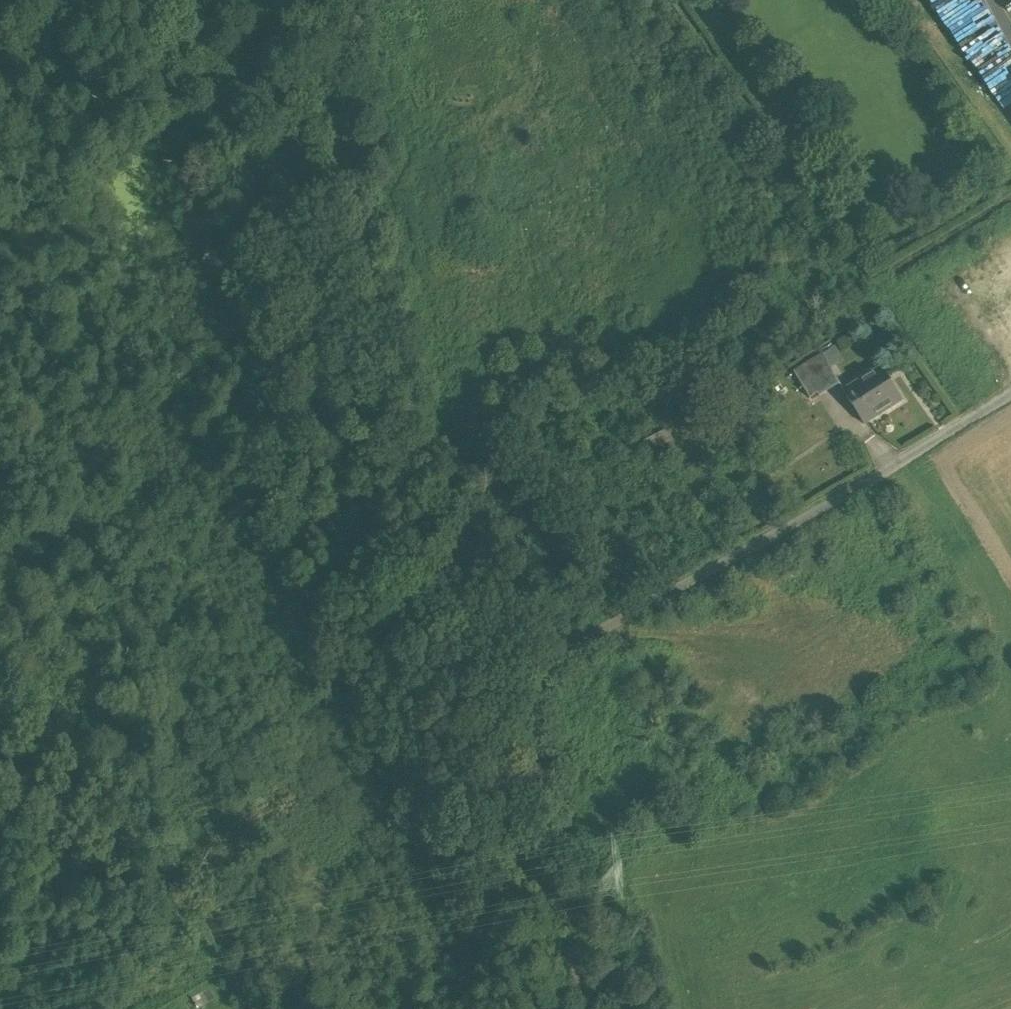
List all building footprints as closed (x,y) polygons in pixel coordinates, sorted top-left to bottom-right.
[(841,384),(823,355),(801,369),(817,394),(819,398),(841,384)] [(817,394),(801,369),(793,373),(809,399),(817,394)] [(884,369),(846,393),(866,425),(904,400),(884,369)]
